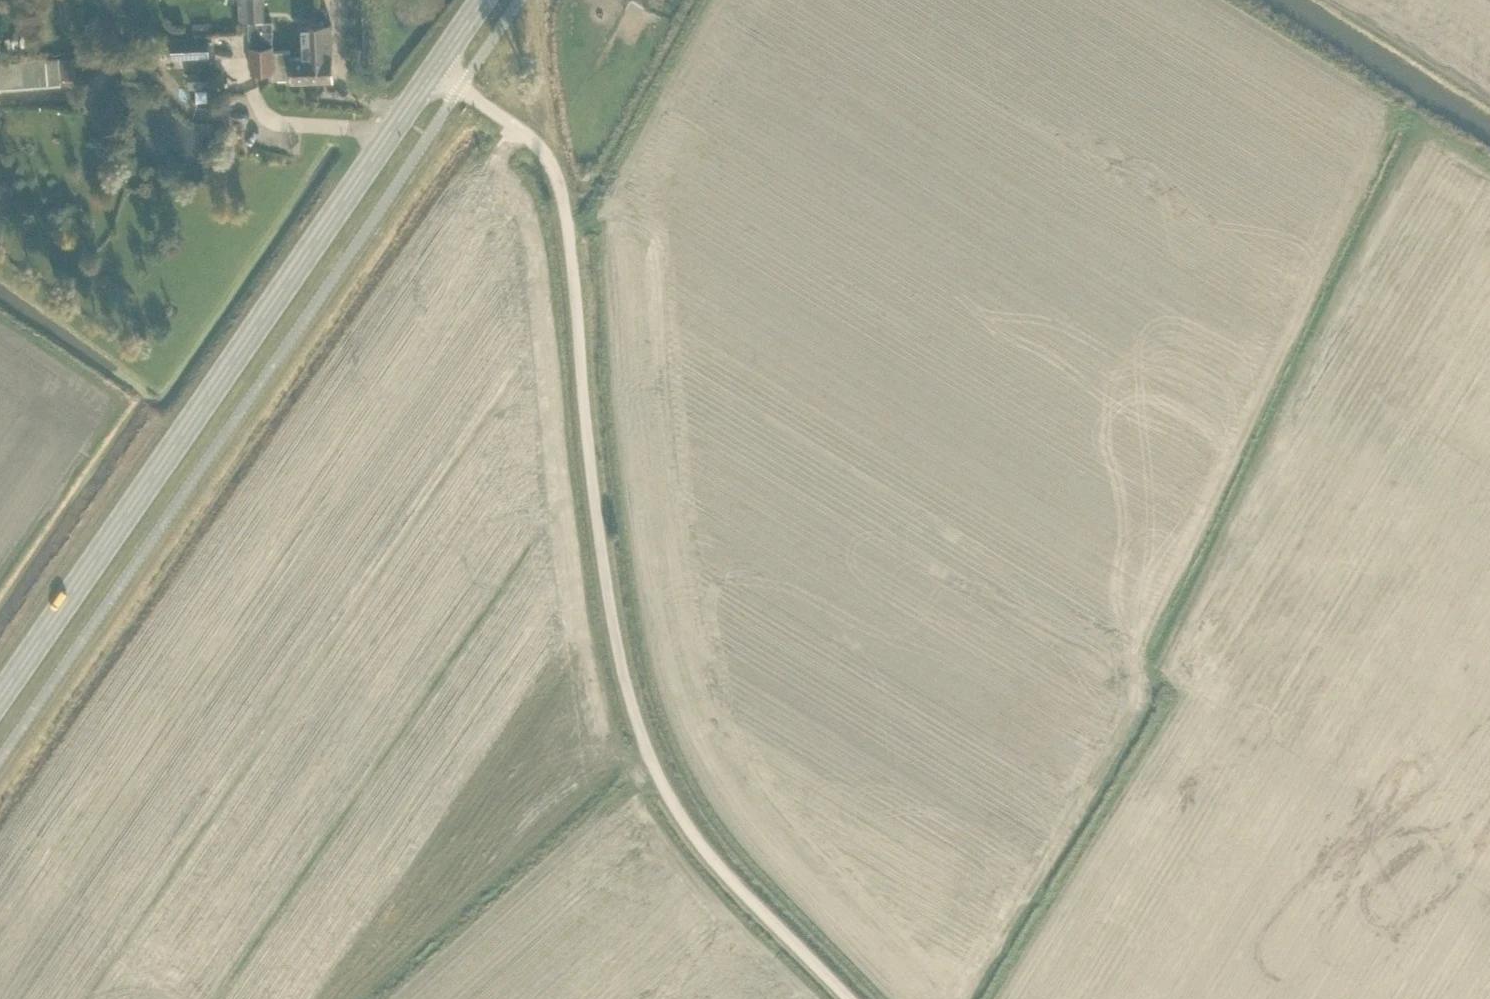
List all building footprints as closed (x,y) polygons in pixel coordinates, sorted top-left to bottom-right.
[(264,0),(248,0),(248,20),(264,19),(264,0)] [(273,78),(290,77),(290,80),(308,80),(307,55),(296,55),(288,56),(289,49),(272,49),(272,35),(273,35),(272,19),(264,19),(248,20),(249,36),(250,36),(251,71),(273,71),(273,78)] [(296,55),(307,55),(308,80),(332,79),(332,54),(331,22),(300,23),(301,38),(295,38),(296,55)] [(209,55),(208,39),(184,40),(185,56),(209,55)] [(76,78),(77,58),(47,57),(47,60),(26,60),(25,77),(76,78)] [(213,82),(212,66),(191,67),(192,83),(213,82)]
